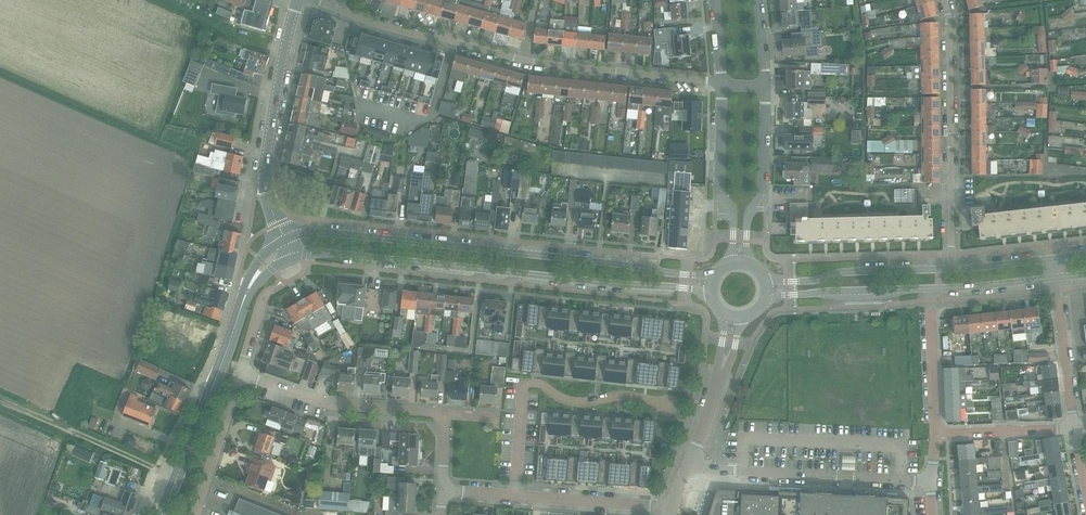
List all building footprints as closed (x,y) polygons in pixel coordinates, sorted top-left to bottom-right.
[(270,16),(273,3),(263,0),(223,0),(245,9),(270,16)] [(368,7),(377,11),(381,1),(381,0),(371,0),(368,7)] [(400,6),(413,10),(416,0),(402,0),(400,6)] [(431,0),(416,0),(413,10),(427,14),(431,0)] [(427,14),(441,17),(445,1),(440,0),(431,0),(427,14)] [(484,6),(487,7),(481,29),(495,32),(501,10),(495,8),(493,15),(486,13),(488,7),(491,8),(493,0),(486,0),(484,6)] [(675,20),(686,19),(685,4),(667,5),(667,0),(653,0),(654,8),(663,7),(664,13),(671,12),(672,20),(675,20)] [(781,13),(798,12),(798,11),(805,11),(804,0),(780,0),(781,13)] [(969,10),(982,6),(981,0),(967,0),(969,10)] [(459,5),(445,1),(441,17),(454,21),(459,5)] [(224,8),(236,13),(239,7),(226,2),(224,8)] [(937,16),(933,2),(917,7),(920,20),(937,16)] [(468,25),(481,29),(487,7),(484,6),(474,3),(472,9),(468,25)] [(511,13),(514,14),(518,15),(520,6),(513,4),(512,10),(511,13)] [(534,29),(533,43),(547,44),(550,19),(551,14),(548,13),(549,5),(543,4),(543,13),(540,13),(540,24),(544,25),(544,30),(534,29)] [(472,9),(459,5),(454,21),(468,25),(472,9)] [(216,13),(222,15),(230,19),(233,13),(218,7),(216,13)] [(501,10),(495,32),(508,36),(513,20),(514,14),(511,13),(512,10),(508,9),(502,7),(501,10)] [(1066,12),(1070,18),(1075,14),(1070,8),(1066,12)] [(241,24),(255,28),(265,31),(270,16),(245,9),(241,24)] [(621,20),(628,21),(629,12),(622,11),(621,20)] [(810,32),(819,31),(818,24),(807,25),(807,18),(798,19),(798,12),(781,13),(782,28),(800,26),(801,32),(810,32)] [(1070,18),(1066,12),(1061,16),(1066,22),(1070,18)] [(1021,22),(1024,16),(1019,13),(1016,19),(1021,22)] [(983,14),(969,14),(970,29),(983,28),(983,14)] [(337,24),(316,18),(310,39),(331,45),(337,24)] [(863,26),(870,25),(876,24),(875,18),(869,20),(863,21),(863,26)] [(562,46),(564,23),(564,21),(550,19),(547,44),(562,46)] [(513,20),(508,36),(522,40),(526,24),(513,20)] [(620,28),(620,29),(624,30),(627,30),(628,21),(621,20),(620,28)] [(564,23),(562,46),(575,47),(577,34),(577,28),(578,25),(564,23)] [(921,38),(937,37),(937,23),(914,24),(914,30),(915,30),(915,37),(921,37),(921,38)] [(1034,42),(1037,41),(1038,47),(1039,53),(1046,52),(1044,35),(1043,27),(1038,28),(1039,36),(1033,36),(1034,42)] [(577,34),(575,47),(589,49),(591,29),(577,28),(577,34)] [(654,30),(655,45),(654,56),(660,56),(661,44),(667,43),(668,58),(678,57),(678,59),(683,59),(683,57),(690,56),(688,35),(674,36),(673,28),(654,30)] [(983,28),(970,29),(970,43),(990,42),(990,36),(984,36),(983,28)] [(604,50),(605,40),(605,37),(597,36),(597,30),(591,29),(589,49),(604,50)] [(806,59),(818,58),(819,56),(818,47),(823,47),(821,31),(819,31),(810,32),(801,32),(796,33),(797,39),(783,41),(785,56),(795,55),(805,54),(806,59)] [(362,56),(368,35),(362,33),(362,35),(356,33),(355,36),(349,34),(345,48),(351,50),(350,53),(362,56)] [(372,60),(378,39),(373,38),(373,36),(368,35),(362,56),(372,60)] [(621,52),(623,36),(608,35),(607,51),(621,52)] [(621,52),(635,54),(637,38),(623,36),(621,52)] [(921,38),(921,52),(938,52),(937,37),(921,38)] [(637,38),(635,54),(650,55),(651,39),(637,38)] [(383,63),(389,41),(384,39),(383,41),(378,39),(372,60),(383,63)] [(394,66),(400,45),(394,44),(395,42),(389,41),(383,63),(394,66)] [(990,42),(970,43),(971,57),(984,56),(984,49),(990,49),(990,42)] [(405,69),(411,47),(405,45),(405,47),(400,45),(394,66),(405,69)] [(320,49),(318,48),(308,46),(303,67),(324,72),(329,50),(320,48),(320,49)] [(415,72),(421,51),(416,50),(416,48),(411,47),(405,69),(415,72)] [(886,50),(890,56),(894,53),(891,47),(886,50)] [(244,49),(241,58),(248,61),(243,74),(253,77),(254,73),(262,76),(269,57),(259,54),(252,51),(244,49)] [(890,56),(886,50),(881,53),(885,59),(890,56)] [(426,75),(432,53),(427,51),(426,53),(421,51),(415,72),(426,75)] [(921,52),(921,66),(938,66),(938,52),(921,52)] [(437,78),(443,58),(437,56),(438,54),(432,53),(426,75),(437,78)] [(469,60),(455,56),(449,78),(463,82),(466,74),(469,60)] [(971,57),(971,71),(984,70),(990,70),(990,64),(984,64),(984,56),(971,57)] [(207,58),(204,65),(214,70),(217,63),(207,58)] [(483,64),(469,60),(466,74),(479,78),(483,64)] [(1050,72),(1058,71),(1058,73),(1065,72),(1071,75),(1074,69),(1068,66),(1057,68),(1056,60),(1049,61),(1050,72)] [(217,63),(214,70),(231,77),(234,69),(217,63)] [(497,67),(483,64),(479,78),(478,81),(484,82),(485,79),(493,81),(497,67)] [(811,72),(798,71),(787,71),(787,89),(808,90),(808,96),(826,97),(826,89),(811,89),(813,86),(813,81),(811,78),(811,75),(848,76),(848,65),(811,64),(811,72)] [(1020,67),(1024,73),(1029,70),(1025,64),(1020,67)] [(922,80),(939,80),(938,66),(921,66),(922,73),(915,73),(915,80),(922,80)] [(334,77),(349,80),(347,68),(335,67),(334,77)] [(510,71),(497,67),(493,81),(507,85),(510,71)] [(1024,73),(1020,67),(1015,70),(1019,76),(1024,73)] [(183,79),(195,84),(199,75),(187,69),(183,79)] [(1047,69),(1031,69),(1031,84),(1048,84),(1047,69)] [(984,70),(971,71),(971,85),(990,85),(990,70),(984,70)] [(524,75),(510,71),(507,85),(521,89),(524,75)] [(317,76),(312,75),(301,73),(299,85),(324,91),(332,93),(333,87),(316,83),(317,76)] [(527,92),(541,93),(543,77),(529,76),(527,92)] [(543,77),(541,93),(555,95),(557,79),(543,77)] [(347,89),(349,81),(338,79),(336,86),(347,89)] [(557,79),(555,95),(569,96),(571,80),(557,79)] [(571,80),(569,96),(583,98),(585,82),(571,80)] [(939,94),(939,80),(922,80),(915,80),(914,80),(914,86),(922,86),(922,95),(939,94)] [(583,98),(597,99),(599,83),(585,82),(583,98)] [(235,88),(213,83),(212,88),(214,88),(213,93),(220,94),(217,108),(230,111),(230,115),(238,117),(239,113),(244,114),(247,99),(234,96),(235,88)] [(613,85),(599,83),(597,99),(611,101),(613,85)] [(296,97),(321,103),(324,91),(299,85),(296,97)] [(613,85),(611,101),(619,102),(618,118),(624,118),(625,109),(627,87),(613,85)] [(642,105),(644,88),(630,87),(628,103),(642,105)] [(642,105),(656,106),(658,90),(644,88),(642,105)] [(663,127),(664,115),(671,115),(672,107),(671,107),(673,91),(658,90),(656,106),(657,106),(655,126),(663,127)] [(972,104),(985,104),(988,104),(988,98),(985,98),(985,90),(972,90),(972,104)] [(1056,92),(1047,92),(1048,105),(1056,104),(1056,92)] [(1072,93),(1071,100),(1085,101),(1085,93),(1072,93)] [(346,101),(344,108),(353,110),(356,111),(353,97),(347,96),(346,101)] [(826,97),(808,96),(808,103),(787,102),(786,119),(793,120),(792,126),(803,126),(804,120),(810,120),(812,116),(812,113),(811,109),(807,109),(807,104),(826,105),(826,97)] [(296,97),(293,109),(309,113),(319,115),(322,103),(321,103),(296,97)] [(939,112),(939,97),(922,97),(922,112),(939,112)] [(674,102),(674,111),(683,111),(683,121),(684,121),(683,130),(700,130),(701,119),(702,119),(702,113),(701,113),(701,102),(684,102),(674,102)] [(972,104),(972,118),(985,118),(994,117),(994,110),(992,110),(992,104),(988,104),(985,104),(972,104)] [(592,114),(599,115),(600,106),(593,106),(592,114)] [(353,110),(344,108),(342,117),(355,119),(353,110)] [(293,109),(291,120),(307,124),(321,127),(322,121),(318,120),(319,115),(309,113),(293,109)] [(483,116),(481,126),(494,129),(499,112),(493,111),(491,118),(483,116)] [(1055,130),(1056,112),(1049,111),(1048,129),(1055,130)] [(505,114),(499,112),(494,129),(500,131),(502,124),(505,114)] [(922,126),(939,126),(939,112),(922,112),(922,126)] [(1035,122),(1044,123),(1044,113),(1035,113),(1035,122)] [(599,115),(592,114),(591,123),(598,124),(599,115)] [(972,132),(985,133),(995,133),(995,126),(985,126),(985,118),(972,118),(972,132)] [(356,124),(349,122),(346,133),(359,136),(356,124)] [(290,123),(288,134),(306,138),(314,139),(330,143),(332,136),(325,134),(326,133),(318,131),(317,136),(307,133),(309,127),(307,127),(290,123)] [(922,126),(922,140),(939,140),(939,126),(922,126)] [(1026,138),(1029,132),(1019,126),(1016,132),(1026,138)] [(786,135),(785,150),(812,151),(813,127),(800,127),(800,136),(786,135)] [(409,137),(408,145),(420,147),(422,129),(409,137)] [(972,147),(985,146),(985,133),(972,132),(972,147)] [(232,149),(235,137),(217,133),(217,134),(213,133),(209,143),(232,149)] [(285,143),(313,149),(323,151),(334,154),(337,155),(338,150),(323,147),(313,144),(314,139),(306,138),(288,134),(285,143)] [(912,141),(895,141),(892,135),(882,141),(879,141),(869,141),(867,141),(867,152),(913,154),(912,141)] [(497,137),(495,143),(502,145),(504,139),(497,137)] [(348,138),(346,146),(354,148),(356,140),(348,138)] [(571,143),(570,152),(588,154),(588,151),(589,152),(590,141),(581,140),(581,142),(579,142),(579,145),(571,143)] [(922,140),(922,154),(939,154),(939,140),(922,140)] [(313,149),(285,143),(281,161),(309,168),(311,157),(313,149)] [(364,161),(374,164),(377,165),(383,145),(370,143),(364,161)] [(438,163),(439,154),(440,144),(429,143),(426,161),(438,163)] [(395,145),(383,146),(381,160),(392,163),(395,145)] [(985,146),(972,147),(972,161),(985,161),(985,146)] [(211,168),(215,168),(239,175),(244,157),(226,153),(216,150),(211,168)] [(670,150),(670,159),(687,159),(687,151),(670,150)] [(922,154),(922,169),(939,169),(939,154),(922,154)] [(351,168),(353,158),(343,155),(339,167),(350,170),(351,168)] [(785,163),(784,179),(792,180),(792,181),(794,181),(794,186),(802,186),(802,171),(811,171),(837,172),(837,168),(837,159),(838,158),(823,157),(811,157),(811,164),(795,164),(785,163)] [(353,158),(351,168),(360,171),(363,161),(353,158)] [(1042,174),(1043,163),(1043,160),(1036,160),(1029,159),(1029,174),(1042,174)] [(472,226),(473,210),(474,202),(475,194),(479,164),(476,161),(470,160),(467,162),(464,188),(463,188),(463,192),(462,200),(462,206),(460,225),(472,226)] [(686,250),(691,184),(701,185),(703,161),(695,160),(695,167),(692,167),(692,164),(669,163),(668,173),(667,205),(666,216),(665,230),(670,230),(668,248),(686,250)] [(363,161),(360,171),(371,175),(374,164),(364,161),(363,161)] [(990,161),(985,161),(972,161),(972,175),(986,175),(990,175),(990,161)] [(197,164),(195,173),(204,174),(205,166),(197,164)] [(520,171),(505,169),(503,187),(518,189),(520,171)] [(922,169),(922,183),(939,183),(939,169),(922,169)] [(423,180),(419,221),(431,222),(432,211),(433,206),(435,206),(437,194),(430,193),(431,172),(425,171),(424,174),(423,180)] [(527,199),(530,172),(521,171),(518,198),(527,199)] [(408,209),(407,220),(419,221),(423,180),(424,174),(411,173),(408,203),(408,209)] [(355,191),(350,210),(361,213),(366,195),(361,193),(365,179),(359,177),(358,183),(357,182),(355,191)] [(396,192),(403,192),(405,177),(397,177),(396,192)] [(216,196),(220,197),(237,200),(241,182),(220,178),(219,180),(213,178),(211,187),(217,188),(216,196)] [(328,204),(340,207),(345,189),(347,180),(342,178),(342,181),(336,179),(333,188),(328,204)] [(357,182),(347,180),(345,189),(340,207),(350,210),(355,191),(357,182)] [(474,227),(489,228),(491,210),(497,210),(498,207),(500,181),(493,180),(491,202),(485,201),(483,213),(475,213),(474,227)] [(566,226),(567,215),(568,207),(574,208),(575,202),(575,197),(576,189),(577,189),(577,180),(571,180),(568,203),(562,202),(561,205),(553,204),(551,224),(566,226)] [(374,194),(372,200),(370,216),(385,217),(387,201),(388,193),(389,184),(383,183),(382,193),(376,192),(374,194)] [(656,236),(657,225),(658,218),(657,218),(657,215),(664,216),(667,189),(652,188),(651,199),(658,199),(657,210),(653,209),(652,218),(643,217),(641,234),(656,236)] [(438,207),(436,223),(452,224),(453,206),(459,207),(460,191),(452,190),(448,189),(446,200),(438,199),(438,207)] [(594,229),(595,218),(596,210),(590,209),(592,191),(577,189),(576,189),(575,197),(575,202),(582,203),(581,208),(578,227),(594,229)] [(913,189),(894,190),(894,202),(914,202),(913,189)] [(387,201),(385,217),(395,218),(398,195),(388,193),(387,201)] [(538,223),(539,212),(539,209),(546,210),(547,197),(532,195),(531,207),(523,206),(522,221),(538,223)] [(639,211),(640,197),(632,196),(630,210),(639,211)] [(201,207),(210,208),(217,210),(217,207),(235,211),(237,200),(220,197),(219,202),(209,200),(208,202),(202,201),(201,207)] [(932,238),(932,219),(928,219),(928,216),(929,216),(929,206),(922,206),(922,220),(808,222),(808,203),(789,203),(790,224),(790,232),(795,232),(795,242),(804,242),(804,239),(812,239),(812,241),(820,241),(820,239),(828,239),(828,241),(836,241),(836,239),(844,238),(844,241),(852,240),(852,238),(860,238),(860,240),(868,240),(868,238),(876,238),(876,240),(884,240),(884,237),(892,237),(892,239),(900,239),(900,237),(908,237),(908,239),(916,239),(916,237),(924,236),(924,239),(932,238)] [(210,226),(218,227),(219,228),(221,219),(233,221),(235,211),(217,207),(217,210),(210,208),(208,216),(199,213),(197,222),(207,225),(210,226)] [(511,209),(498,207),(497,210),(495,229),(508,230),(511,209)] [(1063,227),(1070,226),(1071,228),(1078,227),(1078,225),(1085,224),(1085,226),(1085,207),(984,218),(983,208),(970,209),(972,227),(978,226),(979,238),(987,237),(987,235),(994,234),(995,237),(1002,236),(1002,234),(1009,233),(1010,235),(1017,234),(1017,232),(1025,231),(1025,233),(1033,232),(1032,230),(1040,229),(1040,231),(1048,231),(1048,228),(1055,228),(1055,230),(1063,229),(1063,227)] [(629,233),(630,222),(631,213),(623,212),(622,216),(613,215),(612,231),(629,233)] [(215,239),(218,227),(210,226),(207,236),(215,239)] [(242,234),(241,234),(225,230),(223,239),(220,239),(218,248),(238,253),(242,234)] [(176,248),(187,252),(191,243),(178,240),(176,248)] [(236,265),(238,253),(218,248),(212,247),(210,260),(236,265)] [(187,252),(176,248),(172,258),(183,263),(186,256),(189,257),(192,255),(192,254),(187,252)] [(206,258),(207,252),(194,249),(192,255),(206,258)] [(232,281),(235,269),(203,262),(202,265),(206,266),(205,274),(210,276),(232,281)] [(205,274),(195,272),(193,280),(208,283),(210,276),(205,274)] [(168,291),(178,293),(176,297),(188,301),(190,296),(180,293),(182,283),(171,280),(168,291)] [(338,295),(337,304),(343,305),(342,320),(354,321),(356,306),(364,307),(365,297),(366,287),(340,284),(338,295)] [(382,308),(384,308),(383,313),(393,314),(394,309),(396,290),(384,289),(382,308)] [(214,307),(224,311),(229,294),(216,290),(213,299),(197,294),(194,304),(213,309),(214,307)] [(415,320),(415,310),(416,306),(418,292),(402,291),(400,317),(394,316),(392,329),(392,336),(401,337),(402,330),(406,331),(407,319),(415,320)] [(314,292),(297,303),(313,329),(320,324),(330,318),(314,292)] [(418,292),(416,306),(430,308),(432,294),(418,292)] [(445,310),(446,295),(432,294),(430,308),(445,310)] [(446,295),(445,310),(452,310),(451,317),(454,317),(453,326),(461,327),(462,318),(458,317),(459,311),(461,297),(446,295)] [(461,297),(459,311),(473,313),(475,299),(461,297)] [(487,300),(486,311),(485,316),(484,324),(495,325),(494,332),(504,334),(505,318),(507,302),(487,300)] [(203,315),(221,320),(224,311),(214,307),(213,309),(194,304),(186,301),(183,309),(199,314),(200,310),(204,311),(203,315)] [(286,309),(292,318),(295,323),(297,322),(303,332),(306,330),(308,332),(313,329),(297,303),(286,309)] [(518,303),(516,320),(523,321),(526,321),(526,326),(536,327),(536,330),(547,331),(548,328),(567,330),(567,333),(578,335),(579,332),(598,334),(598,337),(609,338),(610,335),(629,337),(629,340),(640,342),(641,339),(660,341),(660,344),(672,345),(672,342),(682,343),(685,321),(673,320),(673,321),(664,320),(664,319),(642,316),(642,317),(633,316),(633,315),(611,313),(611,314),(602,313),(602,312),(580,310),(571,309),(549,306),(549,307),(540,306),(540,305),(528,304),(518,303)] [(1033,333),(1032,326),(1039,325),(1037,308),(1024,310),(1026,334),(1033,333)] [(1026,334),(1024,310),(1009,312),(1011,328),(1013,335),(1026,334)] [(191,324),(180,320),(169,316),(161,312),(158,320),(174,327),(171,335),(184,340),(191,324)] [(995,313),(998,337),(998,339),(1004,338),(1003,329),(1011,328),(1009,312),(995,313)] [(995,313),(981,315),(983,332),(991,331),(992,338),(998,337),(995,313)] [(426,322),(433,323),(434,316),(426,314),(426,322)] [(967,316),(970,341),(976,340),(975,333),(983,332),(981,315),(967,316)] [(953,318),(955,335),(955,342),(970,341),(967,316),(953,318)] [(340,336),(349,350),(356,345),(348,332),(347,333),(338,319),(333,322),(341,336),(340,336)] [(523,321),(516,320),(514,337),(521,337),(523,321)] [(428,333),(426,344),(436,345),(437,334),(432,333),(433,323),(426,322),(424,332),(428,333)] [(275,326),(270,341),(283,345),(293,349),(296,340),(291,338),(293,332),(286,330),(275,326)] [(466,337),(460,336),(461,327),(453,326),(452,335),(456,336),(455,347),(465,349),(466,337)] [(313,353),(314,355),(321,351),(312,335),(304,339),(308,346),(312,351),(313,353)] [(446,347),(455,347),(456,336),(452,335),(447,335),(446,347)] [(520,341),(514,340),(512,357),(519,358),(520,341)] [(687,341),(687,357),(695,357),(695,341),(687,341)] [(494,355),(508,357),(509,344),(495,342),(494,355)] [(263,361),(269,363),(289,370),(294,357),(283,353),(285,349),(269,343),(263,361)] [(361,367),(363,347),(356,346),(355,355),(354,366),(361,367)] [(372,348),(363,347),(361,367),(371,368),(372,358),(373,358),(374,357),(375,357),(376,348),(372,348)] [(686,347),(679,347),(677,363),(684,364),(686,347)] [(519,358),(512,357),(510,370),(521,371),(521,372),(532,373),(532,372),(541,373),(541,374),(563,376),(572,377),(594,380),(594,379),(603,380),(603,381),(625,383),(625,382),(634,384),(656,387),(656,386),(666,387),(665,388),(677,389),(680,367),(669,366),(670,363),(658,361),(658,365),(638,362),(639,359),(627,358),(626,361),(607,359),(607,356),(596,355),(595,358),(576,355),(576,352),(565,351),(564,354),(545,352),(545,349),(534,348),(533,351),(523,350),(522,358),(519,358)] [(417,373),(417,362),(418,352),(410,351),(408,372),(417,373)] [(309,354),(308,360),(316,363),(317,362),(313,356),(309,354)] [(1029,363),(1049,363),(1048,354),(1028,354),(1029,363)] [(437,398),(438,387),(438,381),(445,382),(446,371),(448,356),(439,355),(438,376),(432,375),(432,383),(423,382),(422,397),(437,398)] [(1010,356),(1006,355),(1000,355),(1001,364),(1006,364),(1010,364),(1010,356)] [(952,365),(965,364),(965,366),(972,365),(972,356),(965,357),(965,358),(952,358),(952,365)] [(337,369),(329,366),(331,359),(323,363),(320,371),(334,377),(337,369)] [(161,370),(141,360),(136,371),(156,380),(161,370)] [(303,379),(312,382),(317,366),(309,363),(303,379)] [(1057,379),(1055,365),(1040,366),(1036,367),(1037,375),(1029,376),(1029,382),(1057,379)] [(990,366),(990,382),(997,381),(997,380),(998,380),(998,366),(990,366)] [(496,403),(497,392),(497,388),(504,389),(506,368),(493,367),(491,387),(481,386),(480,402),(496,403)] [(338,390),(353,391),(355,369),(349,368),(349,374),(340,373),(338,390)] [(944,383),(979,382),(979,381),(974,381),(974,375),(966,376),(966,368),(943,369),(944,383)] [(467,401),(468,390),(469,379),(460,379),(460,380),(454,379),(454,371),(446,371),(445,382),(445,384),(452,384),(451,399),(467,401)] [(385,382),(386,373),(366,372),(364,392),(380,393),(381,384),(382,384),(382,382),(385,382)] [(110,375),(100,396),(124,407),(134,386),(110,375)] [(409,396),(410,385),(410,378),(388,375),(387,386),(393,386),(393,387),(394,387),(393,394),(409,396)] [(1058,392),(1057,379),(1029,382),(1029,384),(1030,388),(1043,387),(1044,394),(1058,392)] [(945,397),(967,395),(959,395),(959,389),(966,389),(966,387),(979,386),(979,382),(944,383),(945,397)] [(157,390),(170,396),(170,395),(185,402),(191,391),(176,384),(173,389),(160,383),(157,390)] [(1003,384),(1004,398),(1012,397),(1011,383),(1003,384)] [(151,399),(170,409),(180,413),(185,402),(170,395),(170,396),(167,400),(165,399),(166,397),(154,392),(151,399)] [(1060,405),(1058,392),(1044,394),(1045,400),(1026,402),(1027,408),(1060,405)] [(156,409),(146,405),(136,401),(137,398),(131,395),(123,416),(150,426),(156,409)] [(945,410),(960,409),(959,408),(967,408),(967,409),(974,409),(973,402),(967,402),(967,395),(945,397),(945,410)] [(989,407),(992,407),(992,408),(1001,407),(1001,398),(991,398),(991,401),(989,401),(989,407)] [(1047,419),(1061,417),(1060,405),(1027,408),(1005,411),(1006,422),(1018,420),(1018,416),(1028,414),(1028,413),(1046,411),(1047,419)] [(267,419),(280,424),(279,426),(291,431),(291,430),(301,434),(305,421),(296,418),(297,417),(291,415),(271,407),(270,412),(267,411),(265,412),(263,416),(264,418),(267,419)] [(992,420),(1001,419),(1001,407),(992,408),(992,420)] [(960,421),(960,411),(960,409),(945,410),(946,422),(960,421)] [(550,413),(541,412),(538,442),(545,443),(546,430),(549,430),(548,434),(569,436),(569,439),(580,440),(581,437),(600,438),(600,441),(612,442),(612,439),(631,441),(631,444),(643,445),(643,441),(653,442),(655,420),(643,419),(643,420),(634,419),(612,417),(612,418),(603,417),(603,416),(581,414),(581,415),(572,414),(550,412),(550,413)] [(92,417),(88,427),(94,429),(98,419),(92,417)] [(305,423),(324,428),(325,423),(307,418),(305,423)] [(338,429),(337,444),(346,444),(345,454),(353,454),(354,445),(354,441),(355,430),(338,429)] [(377,431),(360,430),(359,455),(369,456),(368,474),(380,474),(381,459),(375,459),(377,431)] [(400,449),(421,450),(421,440),(419,440),(419,434),(383,432),(382,448),(389,449),(390,441),(400,441),(400,449)] [(274,455),(272,454),(274,446),(272,445),(275,438),(261,433),(256,449),(255,453),(271,459),(274,455)] [(279,434),(277,441),(285,444),(287,437),(279,434)] [(1060,451),(1057,437),(1043,439),(1036,441),(1038,454),(1019,457),(1019,458),(1060,451)] [(958,445),(959,460),(1000,457),(1000,456),(1003,456),(1002,440),(994,441),(995,457),(989,457),(988,452),(981,452),(982,458),(975,458),(974,444),(958,445)] [(1009,442),(1010,458),(1018,457),(1017,441),(1009,442)] [(662,443),(660,448),(666,451),(668,448),(669,446),(662,443)] [(420,459),(421,450),(400,449),(399,457),(392,456),(392,464),(418,465),(418,459),(420,459)] [(1046,458),(1048,467),(1062,464),(1060,451),(1019,458),(1020,463),(1046,458)] [(869,466),(869,460),(864,460),(864,453),(850,453),(850,466),(869,466)] [(537,454),(536,479),(545,479),(545,480),(567,482),(567,481),(576,482),(598,484),(598,483),(607,484),(607,485),(629,487),(629,486),(638,487),(650,488),(651,466),(641,465),(641,462),(630,461),(629,464),(610,463),(610,460),(598,459),(598,462),(579,460),(579,457),(567,456),(567,460),(548,458),(548,455),(544,455),(537,454)] [(290,457),(288,463),(297,466),(299,460),(290,457)] [(959,460),(960,475),(976,474),(976,465),(988,464),(989,470),(1001,469),(1000,457),(959,460)] [(275,467),(262,462),(252,458),(247,473),(250,474),(246,485),(263,491),(267,480),(270,481),(275,467)] [(389,464),(381,463),(381,473),(394,474),(394,467),(388,466),(389,464)] [(1050,479),(1064,477),(1062,464),(1048,467),(1050,479)] [(99,467),(95,478),(104,481),(107,470),(99,467)] [(1025,470),(1016,472),(1018,480),(1027,479),(1025,470)] [(1001,471),(987,472),(988,479),(1002,478),(1001,471)] [(60,487),(71,491),(76,477),(65,474),(60,487)] [(960,475),(961,489),(1003,486),(1002,485),(977,487),(976,474),(960,475)] [(1051,486),(1052,493),(1067,490),(1064,477),(1050,479),(1043,480),(1042,475),(1036,476),(1037,481),(1024,483),(1025,490),(1051,486)] [(405,478),(394,477),(387,477),(387,484),(387,491),(399,491),(398,497),(390,497),(415,499),(416,484),(404,483),(405,478)] [(1003,486),(961,489),(962,503),(978,502),(978,493),(1003,491),(1003,486)] [(848,496),(848,495),(848,494),(847,494),(847,493),(846,492),(845,492),(844,491),(843,491),(842,491),(842,492),(841,492),(840,492),(840,493),(839,494),(839,495),(735,490),(716,489),(708,514),(908,514),(909,499),(848,496)] [(1038,502),(1039,508),(1069,502),(1067,490),(1052,493),(1053,499),(1038,502)] [(88,505),(101,509),(101,510),(117,514),(131,514),(138,495),(128,491),(125,491),(121,502),(113,499),(106,497),(93,493),(88,505)] [(350,494),(320,491),(318,509),(349,511),(349,500),(350,494)] [(390,497),(384,497),(383,510),(386,510),(386,514),(403,514),(403,512),(415,513),(415,499),(390,497)] [(240,499),(235,511),(230,510),(228,514),(280,514),(240,499)] [(349,500),(349,511),(366,512),(370,502),(349,500)] [(77,508),(83,510),(96,514),(99,514),(101,509),(88,505),(85,504),(79,502),(77,508)] [(989,514),(1007,513),(1007,514),(1013,514),(1012,507),(979,509),(978,502),(962,503),(963,514),(989,514)] [(1039,508),(1040,512),(1055,510),(1056,514),(1071,514),(1069,502),(1039,508)]
